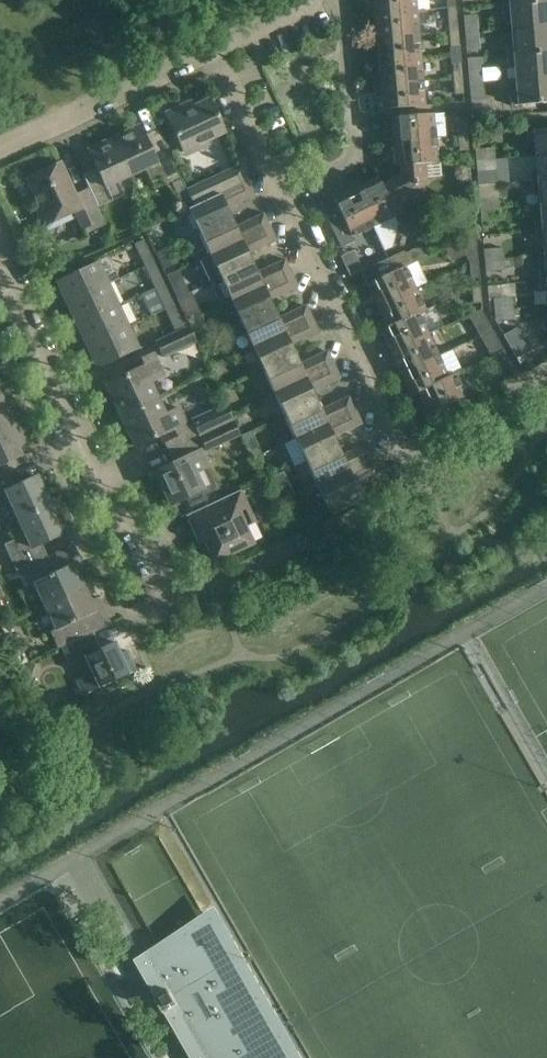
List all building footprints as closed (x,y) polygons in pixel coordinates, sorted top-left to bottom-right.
[(368,2),(373,1),(374,15),(415,11),(414,0),(368,0),(368,2)] [(502,5),(502,14),(506,14),(509,18),(510,29),(546,26),(546,1),(502,5)] [(368,33),(368,40),(417,35),(416,25),(426,24),(425,10),(415,11),(374,15),(375,27),(370,27),(371,32),(368,33)] [(465,33),(476,32),(474,15),(463,16),(465,33)] [(448,32),(458,31),(456,16),(447,17),(448,32)] [(546,51),(546,26),(510,29),(511,40),(508,45),(505,45),(505,55),(546,51)] [(458,31),(448,32),(450,48),(459,47),(458,31)] [(477,50),(476,32),(465,33),(466,51),(477,50)] [(378,62),(420,58),(417,35),(368,40),(369,44),(372,44),(372,49),(377,49),(378,62)] [(546,76),(546,51),(505,55),(506,65),(510,64),(514,68),(515,79),(546,76)] [(373,86),(422,82),(420,58),(378,62),(379,74),(374,75),(375,80),(372,80),(373,86)] [(451,63),(453,79),(462,78),(461,62),(451,63)] [(469,83),(480,82),(478,65),(468,65),(469,83)] [(515,79),(516,90),(511,94),(509,95),(510,105),(546,102),(546,76),(515,79)] [(463,93),(462,78),(453,79),(454,94),(463,93)] [(422,82),(373,86),(373,92),(376,91),(377,96),(381,96),(382,109),(424,105),(422,82)] [(480,82),(469,83),(471,101),(482,100),(480,82)] [(225,132),(209,99),(184,110),(182,105),(165,113),(183,151),(225,132)] [(385,136),(385,142),(434,138),(432,114),(391,117),(392,130),(387,131),(387,136),(385,136)] [(458,136),(466,135),(465,119),(456,120),(458,136)] [(112,138),(130,176),(144,170),(150,183),(161,178),(164,183),(180,176),(165,145),(151,151),(139,125),(112,138)] [(534,155),(546,154),(546,128),(526,130),(527,141),(529,141),(533,143),(534,155)] [(468,150),(466,135),(458,136),(459,150),(468,150)] [(130,176),(112,138),(87,149),(100,176),(86,182),(89,189),(98,208),(123,196),(117,182),(130,176)] [(434,138),(385,142),(386,148),(389,148),(389,153),(394,152),(395,166),(399,165),(424,163),(437,161),(434,138)] [(476,160),(494,159),(493,148),(475,149),(476,160)] [(546,179),(546,154),(534,155),(535,167),(532,171),(529,171),(530,181),(546,179)] [(495,170),(494,159),(476,160),(477,172),(495,170)] [(103,220),(98,208),(89,189),(75,195),(60,163),(26,178),(40,208),(36,210),(43,226),(73,212),(82,230),(103,220)] [(424,163),(399,165),(400,177),(396,177),(380,185),(394,217),(403,212),(399,203),(422,192),(421,182),(425,182),(424,163)] [(190,198),(194,206),(247,181),(240,165),(186,190),(190,198)] [(471,182),(469,166),(460,167),(462,183),(471,182)] [(372,227),(394,217),(380,185),(377,177),(365,183),(363,179),(358,181),(357,178),(351,181),(372,227)] [(546,204),(546,179),(530,181),(531,190),(534,190),(538,193),(539,205),(546,204)] [(196,228),(198,233),(231,217),(226,208),(254,195),(248,182),(247,181),(194,206),(187,209),(190,215),(187,217),(192,229),(196,228)] [(372,227),(351,181),(346,183),(348,186),(343,188),(345,192),(333,198),(335,203),(323,209),(340,247),(354,241),(351,236),(372,227)] [(480,210),(498,209),(497,198),(479,200),(480,210)] [(546,230),(546,204),(539,205),(540,216),(536,220),(534,221),(535,231),(546,230)] [(499,220),(498,209),(480,210),(481,221),(499,220)] [(198,233),(209,255),(269,227),(263,214),(235,227),(231,217),(198,233)] [(210,283),(220,278),(252,263),(248,253),(275,240),(269,227),(209,255),(199,259),(210,283)] [(535,231),(536,240),(538,240),(542,244),(543,255),(546,255),(546,230),(535,231)] [(104,236),(101,243),(104,249),(114,244),(109,233),(104,236)] [(467,238),(467,241),(468,254),(477,253),(476,237),(467,238)] [(143,266),(152,262),(142,240),(133,244),(143,266)] [(483,249),(484,260),(502,259),(501,248),(483,249)] [(404,268),(411,264),(406,254),(401,251),(392,256),(399,270),(404,268)] [(546,280),(546,255),(543,255),(544,267),(541,271),(538,271),(539,281),(546,280)] [(404,268),(399,270),(392,256),(360,271),(377,306),(411,290),(414,289),(404,268)] [(502,259),(484,260),(485,271),(503,270),(502,259)] [(210,283),(221,305),(230,301),(290,272),(284,260),(257,273),(252,263),(220,278),(210,283)] [(64,304),(67,303),(107,284),(97,261),(56,280),(64,297),(62,298),(64,304)] [(154,287),(162,283),(152,262),(143,266),(154,287)] [(479,278),(478,262),(469,263),(471,279),(479,278)] [(290,272),(230,301),(241,324),(273,309),(269,299),(296,286),(290,272)] [(539,281),(540,291),(543,290),(546,294),(546,298),(546,280),(539,281)] [(173,305),(162,283),(154,287),(164,309),(173,305)] [(72,320),(75,326),(77,324),(116,305),(107,284),(67,303),(74,319),(72,320)] [(186,286),(173,292),(176,298),(189,292),(186,286)] [(482,303),(480,287),(472,288),(473,304),(482,303)] [(377,306),(383,320),(376,323),(379,331),(387,327),(417,313),(424,310),(414,289),(411,290),(377,306)] [(493,298),(494,310),(512,308),(511,296),(493,298)] [(85,347),(87,346),(126,327),(136,322),(126,301),(116,305),(77,324),(85,340),(82,342),(85,347)] [(174,332),(183,327),(173,305),(164,309),(174,332)] [(273,309),(241,324),(252,347),(312,319),(305,306),(278,319),(273,309)] [(202,315),(198,307),(183,315),(187,323),(202,315)] [(512,308),(494,310),(495,321),(513,319),(512,308)] [(493,331),(481,309),(468,316),(480,336),(493,331)] [(427,335),(417,313),(387,327),(379,331),(382,337),(390,352),(400,347),(427,335)] [(252,347),(263,370),(295,355),(290,345),(318,332),(312,319),(252,347)] [(183,327),(174,332),(154,341),(161,356),(195,341),(187,325),(183,327)] [(137,350),(126,327),(87,346),(95,362),(92,363),(95,369),(137,350)] [(503,350),(493,331),(480,336),(491,357),(503,350)] [(400,374),(437,356),(427,335),(400,347),(390,352),(400,374)] [(437,356),(400,374),(409,395),(447,377),(455,374),(462,371),(452,350),(437,356)] [(516,374),(503,350),(491,357),(504,380),(516,374)] [(263,370),(273,392),(333,364),(327,352),(299,364),(295,355),(263,370)] [(105,384),(120,415),(156,398),(149,382),(162,375),(152,354),(128,365),(131,372),(105,384)] [(333,364),(273,392),(284,416),(316,400),(311,391),(339,378),(333,364)] [(455,374),(447,377),(409,395),(413,403),(420,399),(427,413),(465,396),(455,376),(455,374)] [(316,400),(284,416),(295,439),(354,411),(348,397),(321,410),(316,400)] [(164,414),(156,398),(120,415),(134,446),(160,434),(167,450),(192,439),(177,407),(164,414)] [(198,436),(232,420),(224,404),(191,420),(198,436)] [(16,431),(8,415),(11,414),(8,408),(6,409),(0,412),(0,439),(16,431)] [(295,439),(305,461),(337,446),(333,436),(360,423),(354,411),(295,439)] [(239,435),(232,420),(198,436),(205,451),(239,435)] [(16,431),(0,439),(0,466),(26,454),(18,437),(21,436),(18,430),(16,431)] [(305,461),(316,484),(376,456),(369,443),(342,456),(337,446),(305,461)] [(175,462),(155,471),(170,504),(185,497),(190,507),(207,499),(205,495),(219,488),(201,450),(200,450),(175,462)] [(382,469),(376,456),(316,484),(330,514),(362,499),(354,482),(382,469)] [(18,519),(50,504),(36,475),(15,485),(9,472),(0,476),(0,510),(11,505),(18,519)] [(291,487),(277,494),(281,500),(293,493),(291,487)] [(254,522),(240,491),(175,521),(176,522),(198,512),(202,521),(200,522),(199,527),(199,529),(194,531),(200,543),(205,541),(214,560),(244,546),(247,537),(243,527),(254,522)] [(3,545),(15,571),(20,569),(47,556),(41,543),(63,533),(50,504),(18,519),(25,535),(3,545)] [(33,584),(44,607),(84,588),(73,564),(81,561),(73,544),(47,556),(20,569),(28,587),(33,584)] [(84,588),(44,607),(55,630),(49,633),(57,648),(60,647),(92,632),(110,623),(102,607),(94,610),(84,588)] [(10,636),(11,631),(8,624),(1,627),(6,638),(10,636)] [(100,648),(92,632),(60,647),(69,664),(84,657),(92,673),(76,680),(83,694),(136,670),(126,650),(119,653),(114,641),(100,648)] [(20,670),(24,678),(30,680),(34,667),(28,666),(20,670)] [(210,934),(192,944),(191,944),(176,953),(163,961),(161,962),(161,961),(154,965),(168,991),(156,998),(165,1013),(168,1011),(189,1048),(198,1043),(207,1057),(282,1057),(210,934)]
